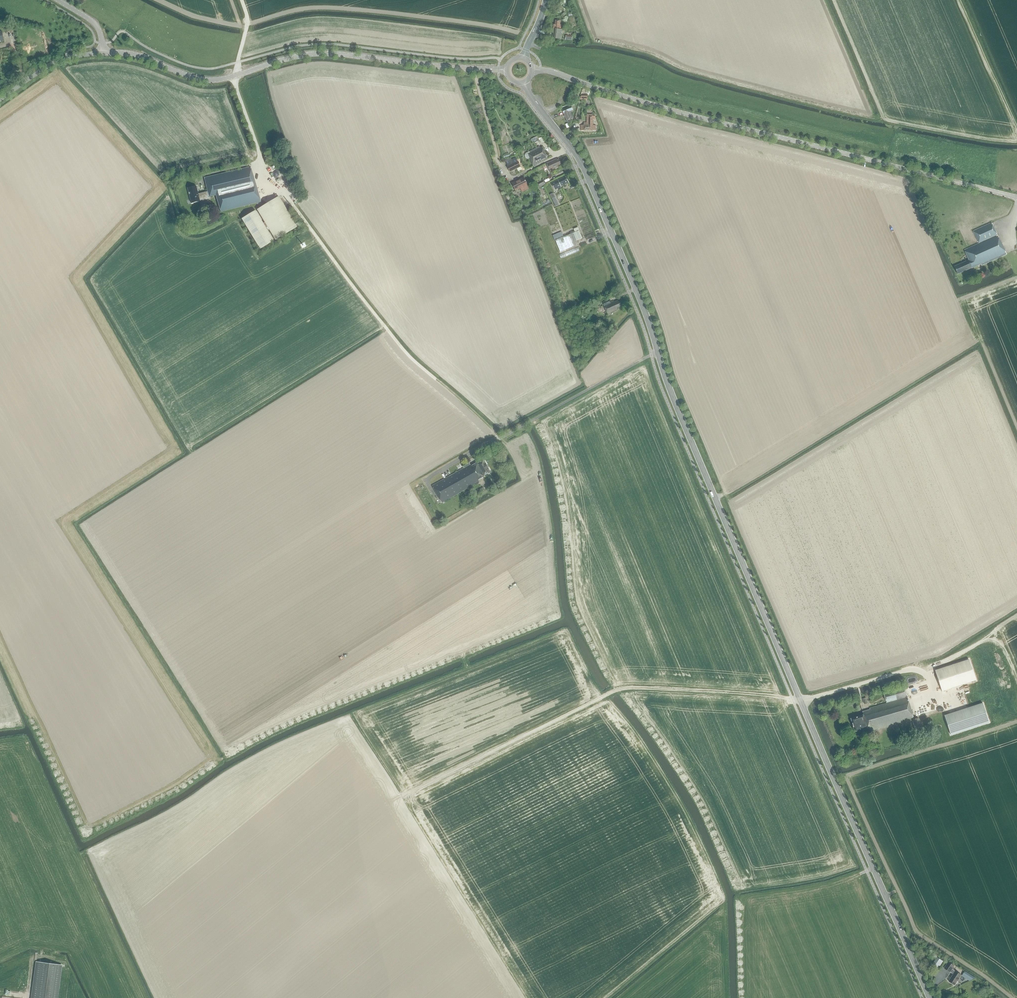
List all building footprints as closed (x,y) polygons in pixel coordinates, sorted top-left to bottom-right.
[(554,24),(553,29),(553,38),(562,39),(562,29),(560,29),(561,25),(560,25),(560,21),(555,20),(555,24),(554,24)] [(570,112),(573,111),(571,107),(562,110),(567,121),(568,123),(571,121),(570,120),(573,119),(570,112)] [(593,125),(593,123),(593,120),(595,120),(595,116),(592,116),(592,114),(586,114),(586,123),(583,123),(583,125),(581,125),(581,130),(583,130),(593,130),(595,130),(595,125),(593,125)] [(542,147),(540,148),(539,146),(529,151),(530,153),(528,154),(533,166),(548,159),(542,147)] [(506,162),(508,166),(518,161),(516,157),(506,162)] [(552,169),(555,168),(560,166),(559,165),(561,164),(559,160),(557,160),(557,159),(547,164),(550,170),(552,169)] [(518,161),(507,167),(510,172),(521,167),(518,161)] [(220,211),(260,202),(250,167),(204,178),(208,193),(198,195),(195,186),(187,188),(191,203),(199,202),(199,200),(215,195),(220,211)] [(512,183),(516,191),(520,189),(522,192),(529,189),(527,185),(528,185),(524,177),(512,183)] [(566,177),(558,180),(552,183),(555,189),(561,186),(568,182),(566,177)] [(537,183),(539,187),(546,184),(543,179),(537,183)] [(256,210),(264,223),(263,223),(255,210),(242,219),(259,249),(273,241),(267,231),(268,230),(274,240),(296,227),(278,197),(256,210)] [(954,267),(958,274),(981,264),(981,266),(1006,254),(992,223),(973,231),(979,243),(964,250),(968,260),(954,267)] [(578,244),(576,241),(582,238),(578,227),(574,229),(575,232),(555,240),(560,252),(578,244)] [(616,308),(621,306),(619,302),(618,302),(618,301),(614,303),(613,302),(611,303),(609,300),(603,302),(608,314),(617,310),(616,308)] [(484,460),(477,464),(484,476),(490,472),(484,460)] [(484,476),(477,464),(477,463),(471,466),(470,465),(468,461),(462,465),(464,468),(432,486),(442,503),(475,484),(475,485),(477,485),(478,484),(479,483),(479,482),(480,482),(479,480),(485,477),(484,476)] [(969,659),(935,670),(942,691),(976,680),(969,659)] [(855,732),(869,728),(871,727),(872,730),(912,720),(915,731),(921,729),(918,718),(915,719),(904,687),(884,693),(887,703),(869,709),(870,710),(862,712),(863,715),(851,718),(855,732)] [(982,703),(944,715),(951,735),(989,723),(982,703)] [(940,966),(943,961),(937,957),(933,962),(940,966)] [(62,965),(36,962),(31,997),(58,997),(62,965)] [(961,975),(955,971),(951,969),(954,965),(948,962),(944,968),(950,972),(953,974),(948,981),(954,985),(961,975)] [(972,981),(975,976),(966,970),(963,975),(972,981)]
